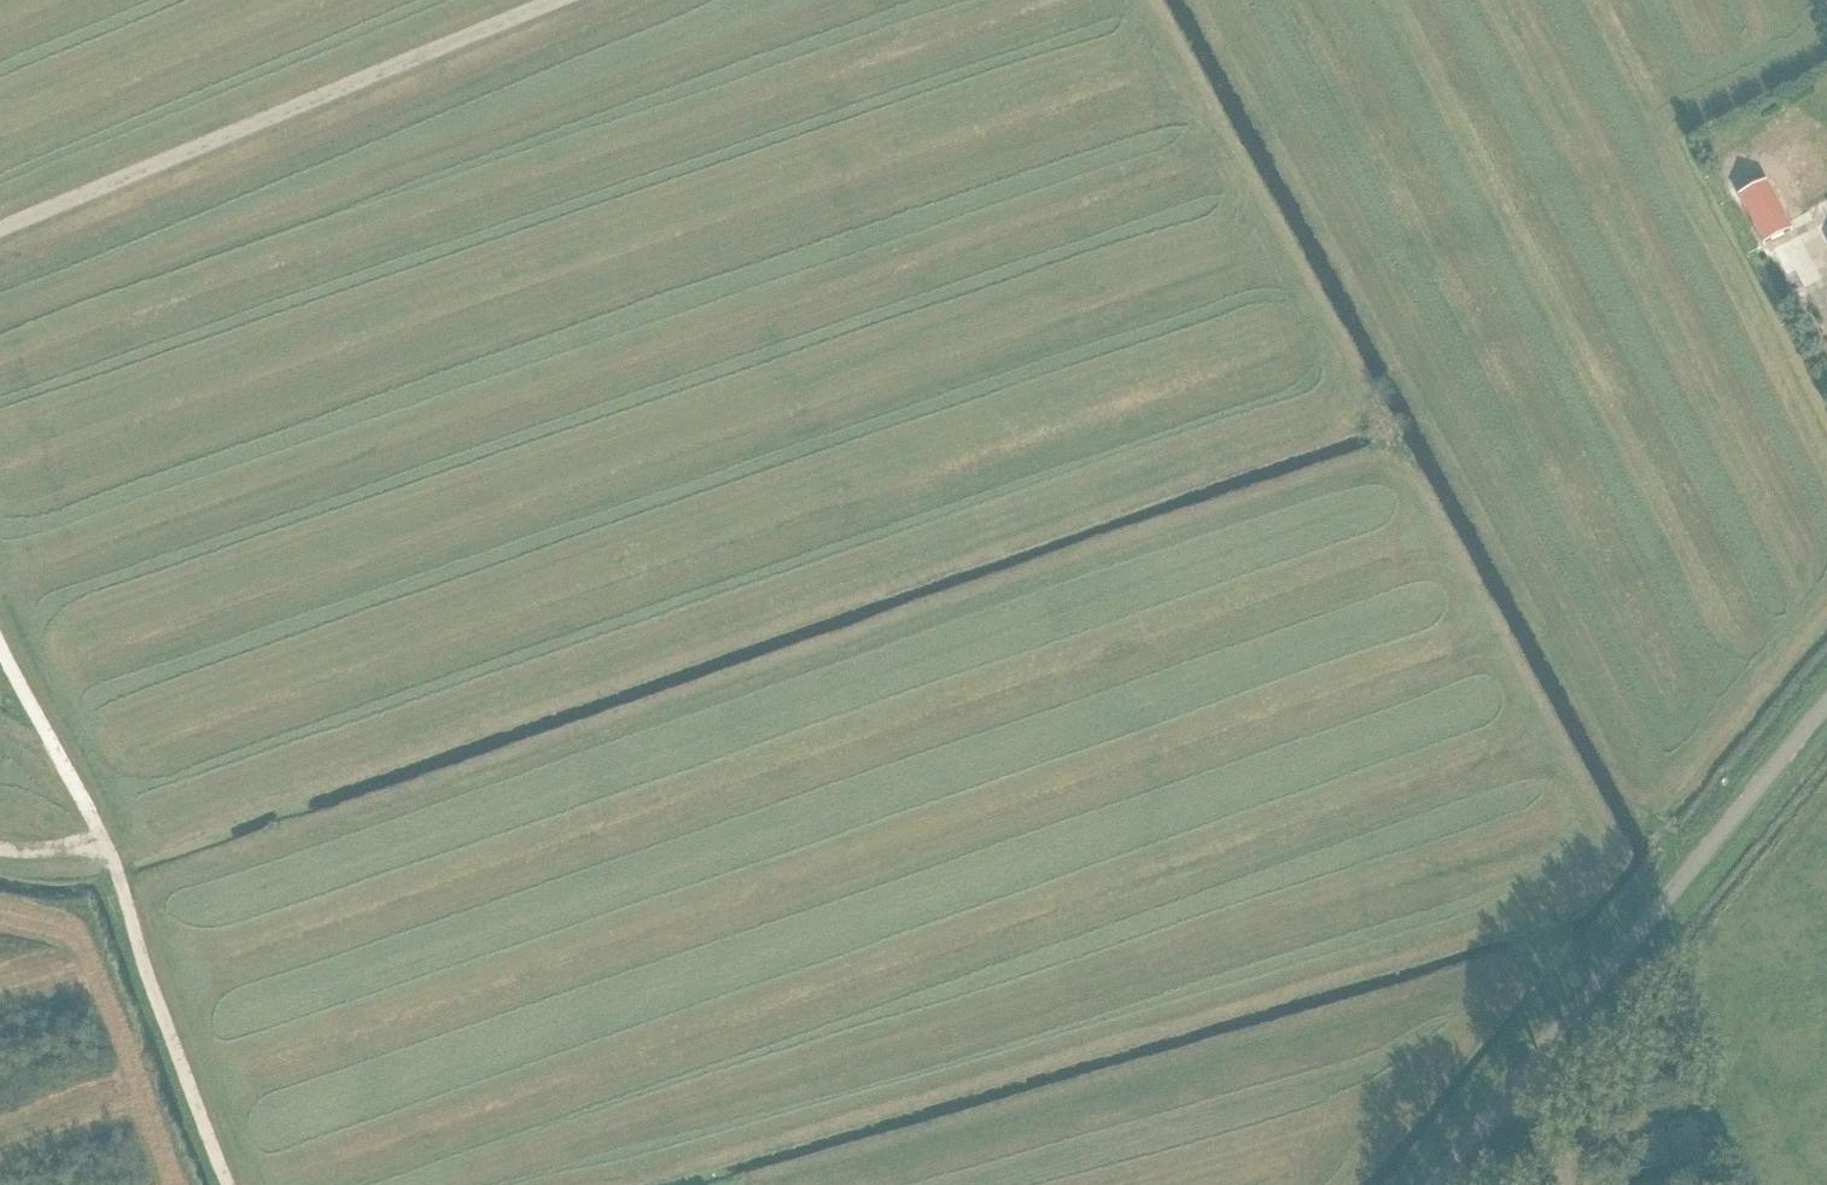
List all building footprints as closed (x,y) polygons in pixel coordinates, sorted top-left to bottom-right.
[(1766,184),(1735,199),(1759,248),(1789,233),(1766,184)] [(1677,1095),(1664,1097),(1667,1110),(1680,1107),(1677,1095)] [(1588,1134),(1593,1126),(1583,1121),(1579,1129),(1588,1134)]
